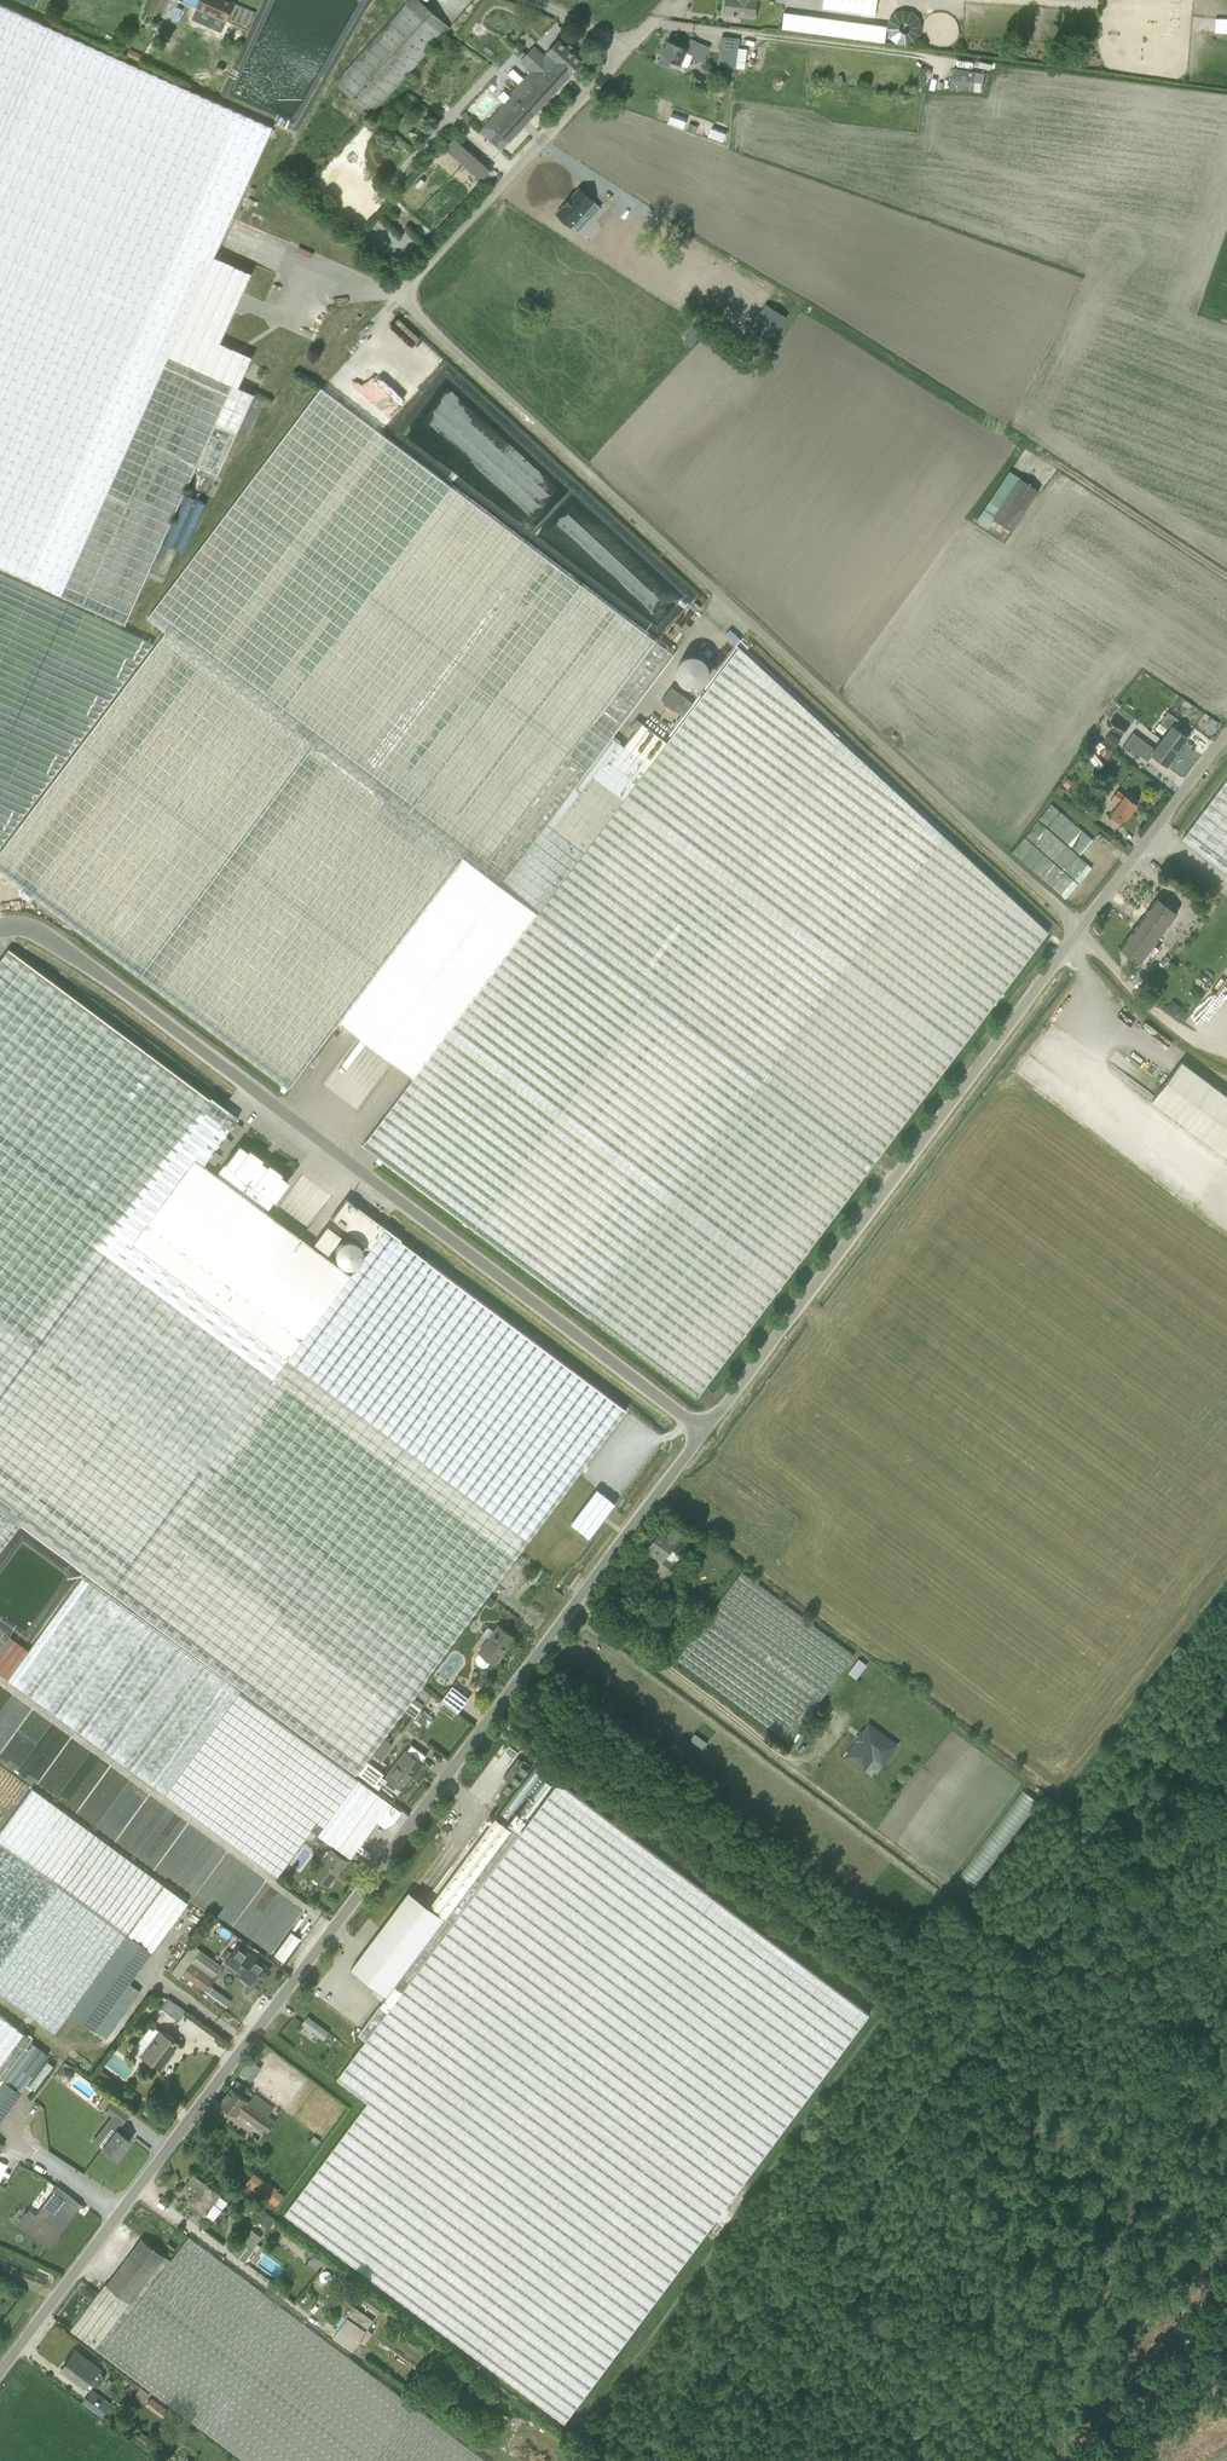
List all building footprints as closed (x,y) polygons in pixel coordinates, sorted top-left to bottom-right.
[(148,10),(162,17),(170,0),(153,0),(148,10)] [(197,8),(227,22),(235,3),(228,0),(201,0),(197,8)] [(418,0),(410,0),(335,84),(371,115),(449,28),(418,0)] [(724,14),(755,17),(757,0),(726,0),(724,14)] [(822,8),(875,15),(877,0),(823,0),(822,8)] [(239,387),(252,357),(220,343),(252,274),(215,257),(273,128),(0,5),(0,567),(126,624),(147,576),(162,582),(176,551),(161,544),(197,465),(218,475),(238,431),(246,434),(262,398),(239,387)] [(783,30),(886,40),(888,23),(784,13),(783,30)] [(1215,32),(1226,33),(1226,18),(1216,18),(1215,32)] [(736,68),(739,38),(724,37),(721,66),(736,68)] [(670,67),(672,61),(688,67),(692,55),(704,60),(708,50),(704,48),(705,46),(690,39),(686,49),(668,41),(661,56),(662,56),(659,62),(670,67)] [(567,48),(559,41),(545,56),(534,46),(520,62),(531,71),(512,92),(514,94),(480,132),(501,151),(582,62),(570,51),(573,48),(570,45),(567,48)] [(141,55),(130,50),(126,58),(138,63),(141,55)] [(949,87),(986,92),(989,75),(984,74),(984,72),(952,68),(949,87)] [(710,85),(708,94),(722,96),(724,88),(710,85)] [(469,123),(471,119),(464,113),(461,116),(469,123)] [(667,123),(679,127),(683,117),(671,113),(667,123)] [(689,125),(688,131),(696,134),(698,128),(689,125)] [(712,127),(708,138),(722,143),(726,132),(712,127)] [(481,181),(492,169),(457,136),(445,149),(481,181)] [(598,199),(585,187),(571,202),(569,201),(557,214),(572,228),(584,215),(589,220),(597,211),(592,206),(598,199)] [(750,331),(771,343),(787,316),(766,304),(750,331)] [(693,327),(685,340),(693,345),(701,332),(693,327)] [(385,429),(443,358),(424,343),(410,360),(391,345),(371,369),(366,364),(353,380),(361,386),(346,404),(357,413),(363,406),(372,414),(371,416),(376,420),(373,424),(379,429),(382,426),(385,429)] [(340,1022),(463,857),(486,874),(597,726),(594,723),(656,641),(321,388),(147,619),(166,633),(0,854),(0,872),(289,1089),(340,1022)] [(1016,527),(1019,529),(1026,517),(1023,516),(1039,491),(1010,472),(977,521),(1006,540),(1016,527)] [(153,644),(0,575),(0,846),(153,644)] [(446,1035),(414,1077),(364,1145),(698,1397),(1049,932),(739,647),(667,742),(446,1035)] [(693,703),(683,695),(671,687),(662,700),(673,708),(684,716),(693,703)] [(1177,751),(1188,736),(1174,726),(1179,719),(1168,711),(1160,722),(1170,730),(1163,740),(1177,751)] [(1213,728),(1218,722),(1211,718),(1207,724),(1213,728)] [(625,746),(612,737),(597,726),(486,874),(463,857),(340,1022),(414,1077),(446,1035),(667,742),(637,719),(631,727),(636,731),(625,746)] [(1111,746),(1117,737),(1110,732),(1103,741),(1111,746)] [(1153,754),(1167,764),(1177,751),(1163,740),(1156,749),(1134,732),(1125,744),(1148,761),(1153,754)] [(1114,753),(1109,749),(1104,756),(1109,760),(1114,753)] [(1100,770),(1105,764),(1095,754),(1090,760),(1100,770)] [(1068,790),(1073,783),(1068,779),(1063,786),(1068,790)] [(1182,840),(1226,873),(1226,780),(1182,840)] [(1065,789),(1059,785),(1054,792),(1060,796),(1065,789)] [(1125,820),(1138,804),(1126,795),(1125,796),(1117,790),(1112,797),(1120,803),(1113,811),(1125,820)] [(1098,818),(1102,812),(1089,802),(1084,808),(1098,818)] [(1052,803),(1011,851),(1066,899),(1093,867),(1080,855),(1094,839),(1052,803)] [(1178,912),(1157,897),(1137,924),(1157,939),(1178,912)] [(1137,924),(1120,948),(1140,963),(1157,939),(1137,924)] [(490,1597),(502,1581),(626,1414),(384,1232),(344,1285),(342,1284),(286,1359),(131,1244),(194,1158),(203,1165),(238,1117),(210,1096),(209,1098),(74,996),(72,999),(8,949),(0,960),(0,1550),(20,1524),(356,1773),(485,1604),(490,1597)] [(80,992),(76,997),(110,1022),(113,1017),(80,992)] [(1166,1009),(1175,1016),(1182,1008),(1173,1001),(1166,1009)] [(342,1059),(324,1084),(359,1109),(360,1108),(351,1102),(356,1095),(350,1091),(353,1087),(354,1089),(361,1080),(355,1075),(358,1071),(342,1059)] [(1181,1061),(1152,1101),(1226,1158),(1226,1096),(1181,1061)] [(237,1123),(230,1132),(236,1136),(242,1127),(237,1123)] [(226,1137),(220,1146),(225,1150),(232,1142),(226,1137)] [(349,1274),(301,1238),(266,1211),(288,1181),(278,1174),(279,1173),(268,1165),(267,1166),(259,1160),(260,1159),(249,1151),(248,1152),(239,1145),(216,1174),(203,1165),(194,1158),(131,1244),(286,1359),(342,1284),(349,1274)] [(215,1152),(209,1160),(214,1164),(221,1156),(215,1152)] [(385,1227),(358,1207),(345,1197),(330,1219),(369,1248),(385,1227)] [(327,1254),(340,1236),(327,1226),(313,1243),(327,1254)] [(583,1508),(601,1522),(607,1514),(600,1509),(609,1497),(597,1489),(583,1508)] [(600,1509),(607,1514),(616,1503),(609,1497),(600,1509)] [(590,1537),(601,1522),(583,1508),(571,1523),(590,1537)] [(682,1533),(674,1527),(667,1537),(660,1532),(643,1555),(665,1571),(671,1563),(676,1566),(682,1558),(671,1549),(676,1544),(675,1543),(682,1533)] [(853,1654),(742,1571),(677,1658),(788,1741),(853,1654)] [(10,1638),(0,1631),(0,1676),(6,1680),(7,1680),(164,1794),(164,1795),(277,1877),(305,1838),(311,1843),(318,1834),(350,1858),(376,1821),(384,1827),(393,1823),(401,1811),(388,1801),(388,1802),(82,1577),(28,1652),(10,1638)] [(655,1585),(645,1597),(663,1610),(672,1598),(655,1585)] [(497,1601),(490,1597),(485,1604),(491,1608),(497,1601)] [(483,1632),(490,1638),(480,1651),(481,1652),(477,1658),(477,1662),(483,1666),(487,1666),(491,1660),(495,1663),(514,1638),(499,1626),(494,1633),(487,1627),(483,1632)] [(857,1678),(868,1664),(859,1658),(849,1672),(857,1678)] [(442,1700),(458,1713),(469,1698),(453,1686),(442,1700)] [(414,1719),(420,1711),(424,1705),(413,1698),(404,1711),(414,1719)] [(420,1711),(414,1719),(428,1729),(434,1722),(420,1711)] [(856,1741),(845,1756),(865,1771),(874,1758),(883,1765),(898,1745),(869,1723),(863,1731),(861,1730),(854,1740),(856,1741)] [(386,1777),(381,1783),(397,1794),(396,1793),(400,1788),(401,1789),(420,1763),(425,1756),(426,1756),(411,1744),(410,1745),(411,1745),(406,1752),(405,1751),(386,1777)] [(518,1757),(503,1777),(517,1787),(532,1768),(518,1757)] [(387,1995),(380,2005),(358,2034),(366,2040),(337,2078),(368,2101),(285,2213),(565,2421),(869,2014),(559,1782),(519,1835),(496,1818),(430,1906),(409,1891),(351,1969),(387,1995)] [(185,1901),(32,1788),(0,1831),(0,1993),(54,2032),(69,2012),(92,2028),(105,2039),(140,1992),(129,1983),(187,1903),(185,1901)] [(517,1813),(508,1824),(518,1832),(527,1820),(517,1813)] [(448,1833),(452,1828),(447,1824),(443,1829),(448,1833)] [(311,1875),(327,1887),(346,1861),(331,1849),(311,1875)] [(290,1932),(273,1955),(282,1961),(299,1938),(290,1932)] [(182,1974),(226,2008),(231,2001),(208,1984),(221,1965),(191,1944),(171,1973),(178,1979),(182,1974)] [(224,1959),(226,1961),(226,1962),(240,1973),(252,1982),(257,1975),(264,1979),(271,1970),(264,1965),(238,1946),(232,1953),(230,1951),(227,1951),(223,1957),(224,1959)] [(186,2010),(167,1997),(160,2008),(178,2020),(186,2010)] [(29,2041),(32,2038),(0,2015),(0,2084),(3,2080),(1,2079),(29,2041)] [(329,2033),(308,2017),(303,2024),(324,2040),(329,2033)] [(172,2056),(170,2054),(177,2043),(152,2025),(143,2037),(150,2042),(141,2055),(161,2070),(172,2056)] [(48,2055),(29,2041),(1,2079),(3,2080),(0,2084),(0,2120),(48,2055)] [(140,2070),(147,2075),(151,2069),(145,2064),(140,2070)] [(252,2073),(250,2071),(244,2066),(239,2072),(248,2079),(252,2073)] [(221,2103),(227,2107),(237,2115),(239,2112),(259,2128),(274,2109),(255,2094),(249,2102),(232,2089),(221,2103)] [(122,2123),(128,2115),(104,2097),(98,2106),(122,2123)] [(92,2141),(116,2159),(130,2140),(116,2129),(108,2141),(98,2133),(92,2141)] [(205,2215),(206,2214),(213,2220),(222,2208),(215,2202),(221,2194),(194,2174),(185,2186),(195,2194),(188,2202),(205,2215)] [(257,2191),(270,2200),(277,2190),(278,2188),(266,2179),(257,2191)] [(61,2230),(81,2205),(57,2186),(53,2192),(60,2198),(45,2218),(40,2224),(25,2212),(17,2223),(49,2246),(61,2230)] [(263,2210),(258,2217),(271,2227),(276,2220),(263,2210)] [(96,2348),(245,2460),(488,2460),(189,2235),(171,2260),(142,2238),(107,2284),(106,2283),(71,2330),(96,2348)] [(239,2239),(230,2250),(246,2261),(253,2250),(243,2242),(239,2239)] [(315,2254),(308,2264),(317,2270),(324,2261),(315,2254)] [(366,2330),(373,2321),(348,2303),(357,2291),(351,2286),(335,2308),(366,2330)] [(1220,2336),(1210,2350),(1219,2357),(1226,2346),(1226,2341),(1220,2336)] [(62,2369),(90,2390),(94,2386),(95,2387),(103,2376),(96,2371),(99,2368),(76,2350),(62,2369)] [(420,2402),(430,2390),(424,2385),(415,2398),(420,2402)] [(150,2394),(141,2387),(134,2396),(143,2403),(150,2394)] [(111,2404),(106,2399),(93,2389),(84,2401),(97,2411),(103,2415),(111,2404)] [(168,2411),(169,2410),(152,2397),(147,2405),(163,2417),(163,2416),(167,2419),(172,2414),(168,2411)] [(152,2439),(141,2431),(137,2436),(148,2444),(152,2439)]
